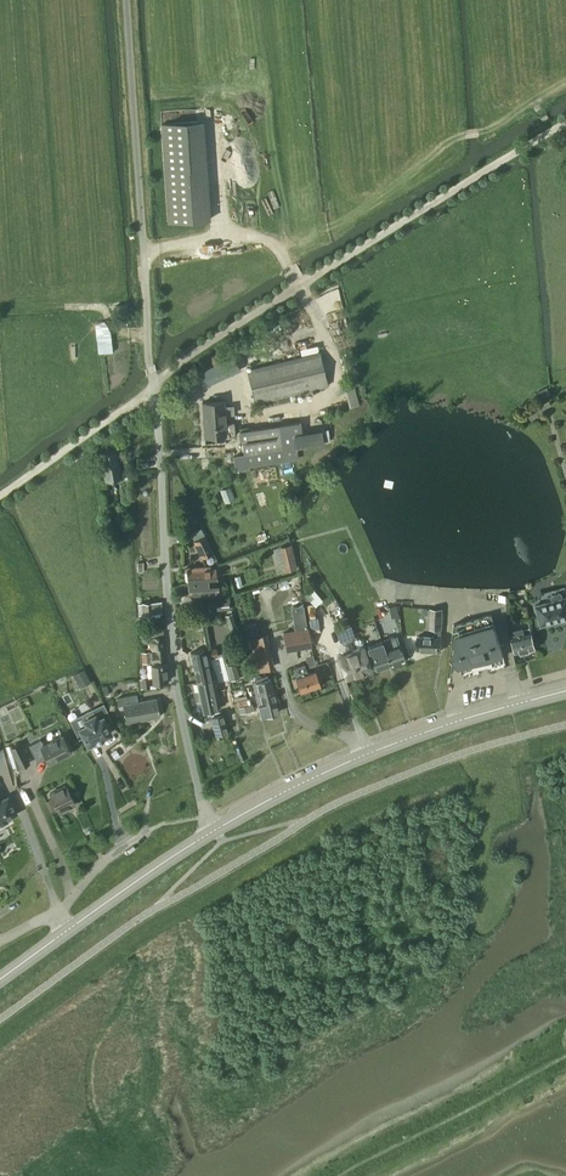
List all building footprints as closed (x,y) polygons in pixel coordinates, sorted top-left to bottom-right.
[(198,122),(161,124),(168,220),(204,218),(198,122)] [(328,386),(320,352),(247,370),(255,404),(328,386)] [(223,377),(217,362),(190,373),(192,378),(178,384),(182,394),(223,377)] [(534,394),(537,400),(550,393),(546,387),(534,394)] [(226,423),(225,400),(202,401),(204,437),(226,436),(226,437),(235,436),(234,422),(226,423)] [(302,432),(301,421),(240,430),(244,454),(244,455),(330,442),(328,429),(322,430),(322,429),(302,432)] [(120,477),(116,450),(100,453),(104,480),(120,477)] [(244,455),(244,454),(233,455),(235,471),(246,470),(246,467),(244,455)] [(235,499),(230,487),(220,490),(225,503),(235,499)] [(110,503),(108,491),(100,492),(102,505),(110,503)] [(112,516),(111,508),(110,503),(102,505),(102,508),(104,516),(112,516)] [(192,526),(188,508),(180,510),(184,528),(192,526)] [(265,532),(255,535),(258,542),(267,539),(265,532)] [(213,552),(205,536),(194,542),(202,557),(213,552)] [(281,544),(287,568),(297,565),(290,542),(281,544)] [(188,583),(208,581),(208,578),(220,577),(219,571),(217,571),(216,568),(211,568),(211,565),(190,567),(190,571),(187,571),(188,583)] [(209,584),(208,581),(188,583),(189,594),(204,593),(204,598),(210,598),(210,595),(212,595),(212,593),(219,592),(218,583),(209,584)] [(565,619),(565,596),(563,597),(561,592),(552,595),(553,600),(536,604),(541,625),(565,619)] [(229,609),(229,601),(217,603),(217,610),(229,609)] [(400,620),(397,605),(389,606),(391,617),(394,617),(395,621),(400,620)] [(442,609),(430,609),(430,629),(442,629),(442,609)] [(237,629),(232,613),(225,615),(231,631),(237,629)] [(492,615),(471,621),(483,664),(504,658),(492,615)] [(455,625),(450,662),(457,670),(458,670),(483,664),(471,621),(455,625)] [(354,636),(350,624),(336,629),(340,641),(354,636)] [(256,626),(244,629),(246,638),(249,637),(259,634),(256,626)] [(311,646),(308,627),(283,632),(286,651),(311,646)] [(525,634),(523,628),(513,630),(515,637),(512,638),(516,653),(535,648),(531,633),(525,634)] [(272,667),(263,633),(259,634),(249,637),(258,671),(272,667)] [(395,636),(382,641),(385,649),(390,664),(405,659),(400,645),(398,646),(395,636)] [(152,652),(144,653),(144,664),(153,663),(153,664),(166,662),(164,637),(150,638),(152,652)] [(441,638),(418,637),(417,649),(441,651),(441,638)] [(375,669),(390,664),(385,649),(382,641),(367,646),(375,669)] [(197,683),(215,679),(216,679),(215,671),(210,672),(205,649),(191,653),(197,683)] [(372,670),(367,656),(341,665),(346,679),(372,670)] [(240,678),(234,659),(226,661),(231,680),(240,678)] [(166,662),(153,664),(151,664),(153,681),(168,680),(166,662)] [(305,674),(302,665),(293,668),(296,677),(292,678),(295,686),(299,684),(301,692),(320,685),(314,670),(305,674)] [(84,669),(74,674),(80,687),(91,681),(84,669)] [(150,688),(149,678),(140,679),(141,689),(150,688)] [(215,679),(197,683),(204,712),(217,710),(216,706),(220,705),(215,679)] [(252,683),(258,705),(279,700),(278,697),(275,697),(270,679),(252,683)] [(138,701),(136,694),(117,698),(118,706),(123,705),(126,723),(160,717),(156,698),(138,701)] [(280,702),(279,700),(258,705),(254,707),(253,703),(244,706),(246,713),(254,710),(255,712),(259,711),(261,717),(279,713),(277,703),(280,702)] [(239,715),(246,713),(244,706),(237,708),(239,715)] [(84,725),(77,728),(86,746),(110,734),(101,716),(95,719),(91,711),(80,717),(84,725)] [(229,732),(223,714),(211,717),(216,736),(229,732)] [(72,753),(63,735),(44,744),(41,739),(29,745),(38,762),(46,758),(49,764),(72,753)] [(29,762),(19,742),(10,746),(17,769),(29,762)] [(75,805),(66,786),(50,793),(59,812),(75,805)] [(17,814),(7,795),(0,799),(0,823),(17,814)]
